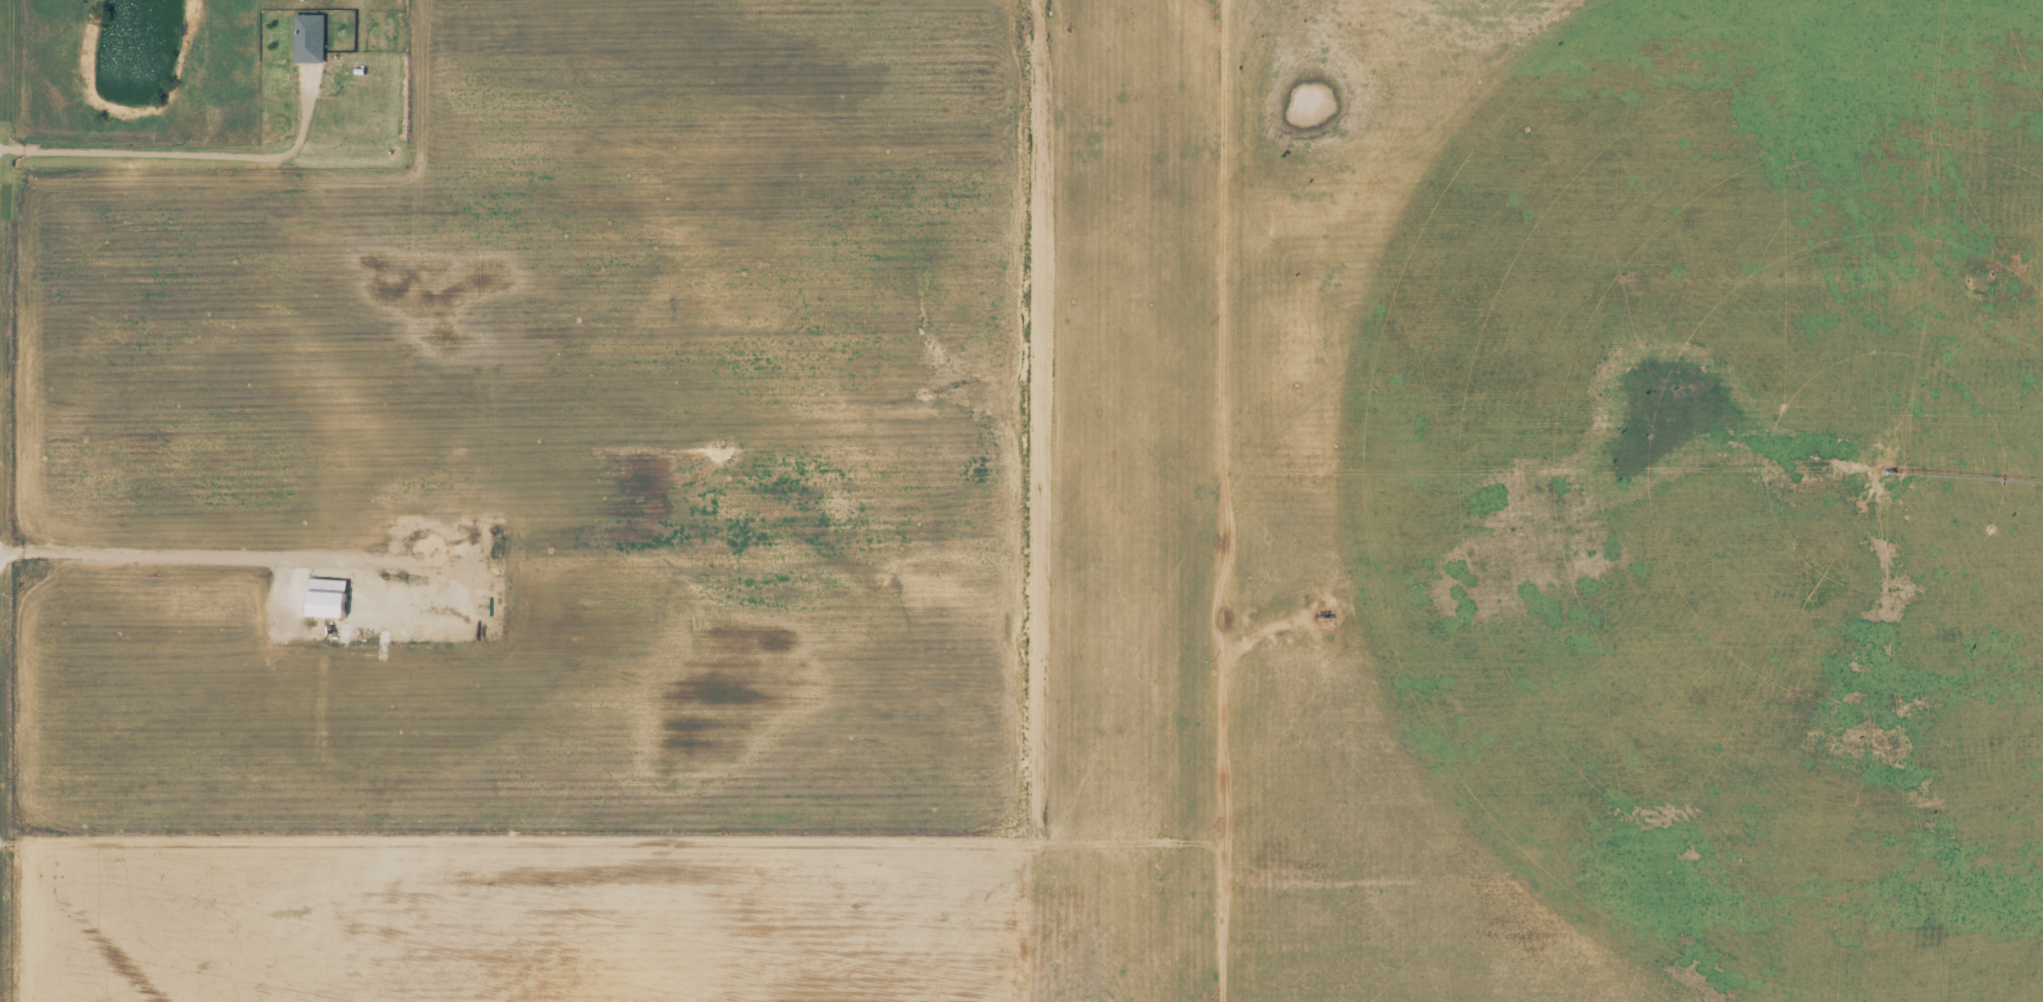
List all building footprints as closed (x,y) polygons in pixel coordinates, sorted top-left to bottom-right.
[(295,63),(324,63),(324,15),(295,15),(295,63)] [(311,616),(349,617),(349,579),(312,579),(311,616)]
